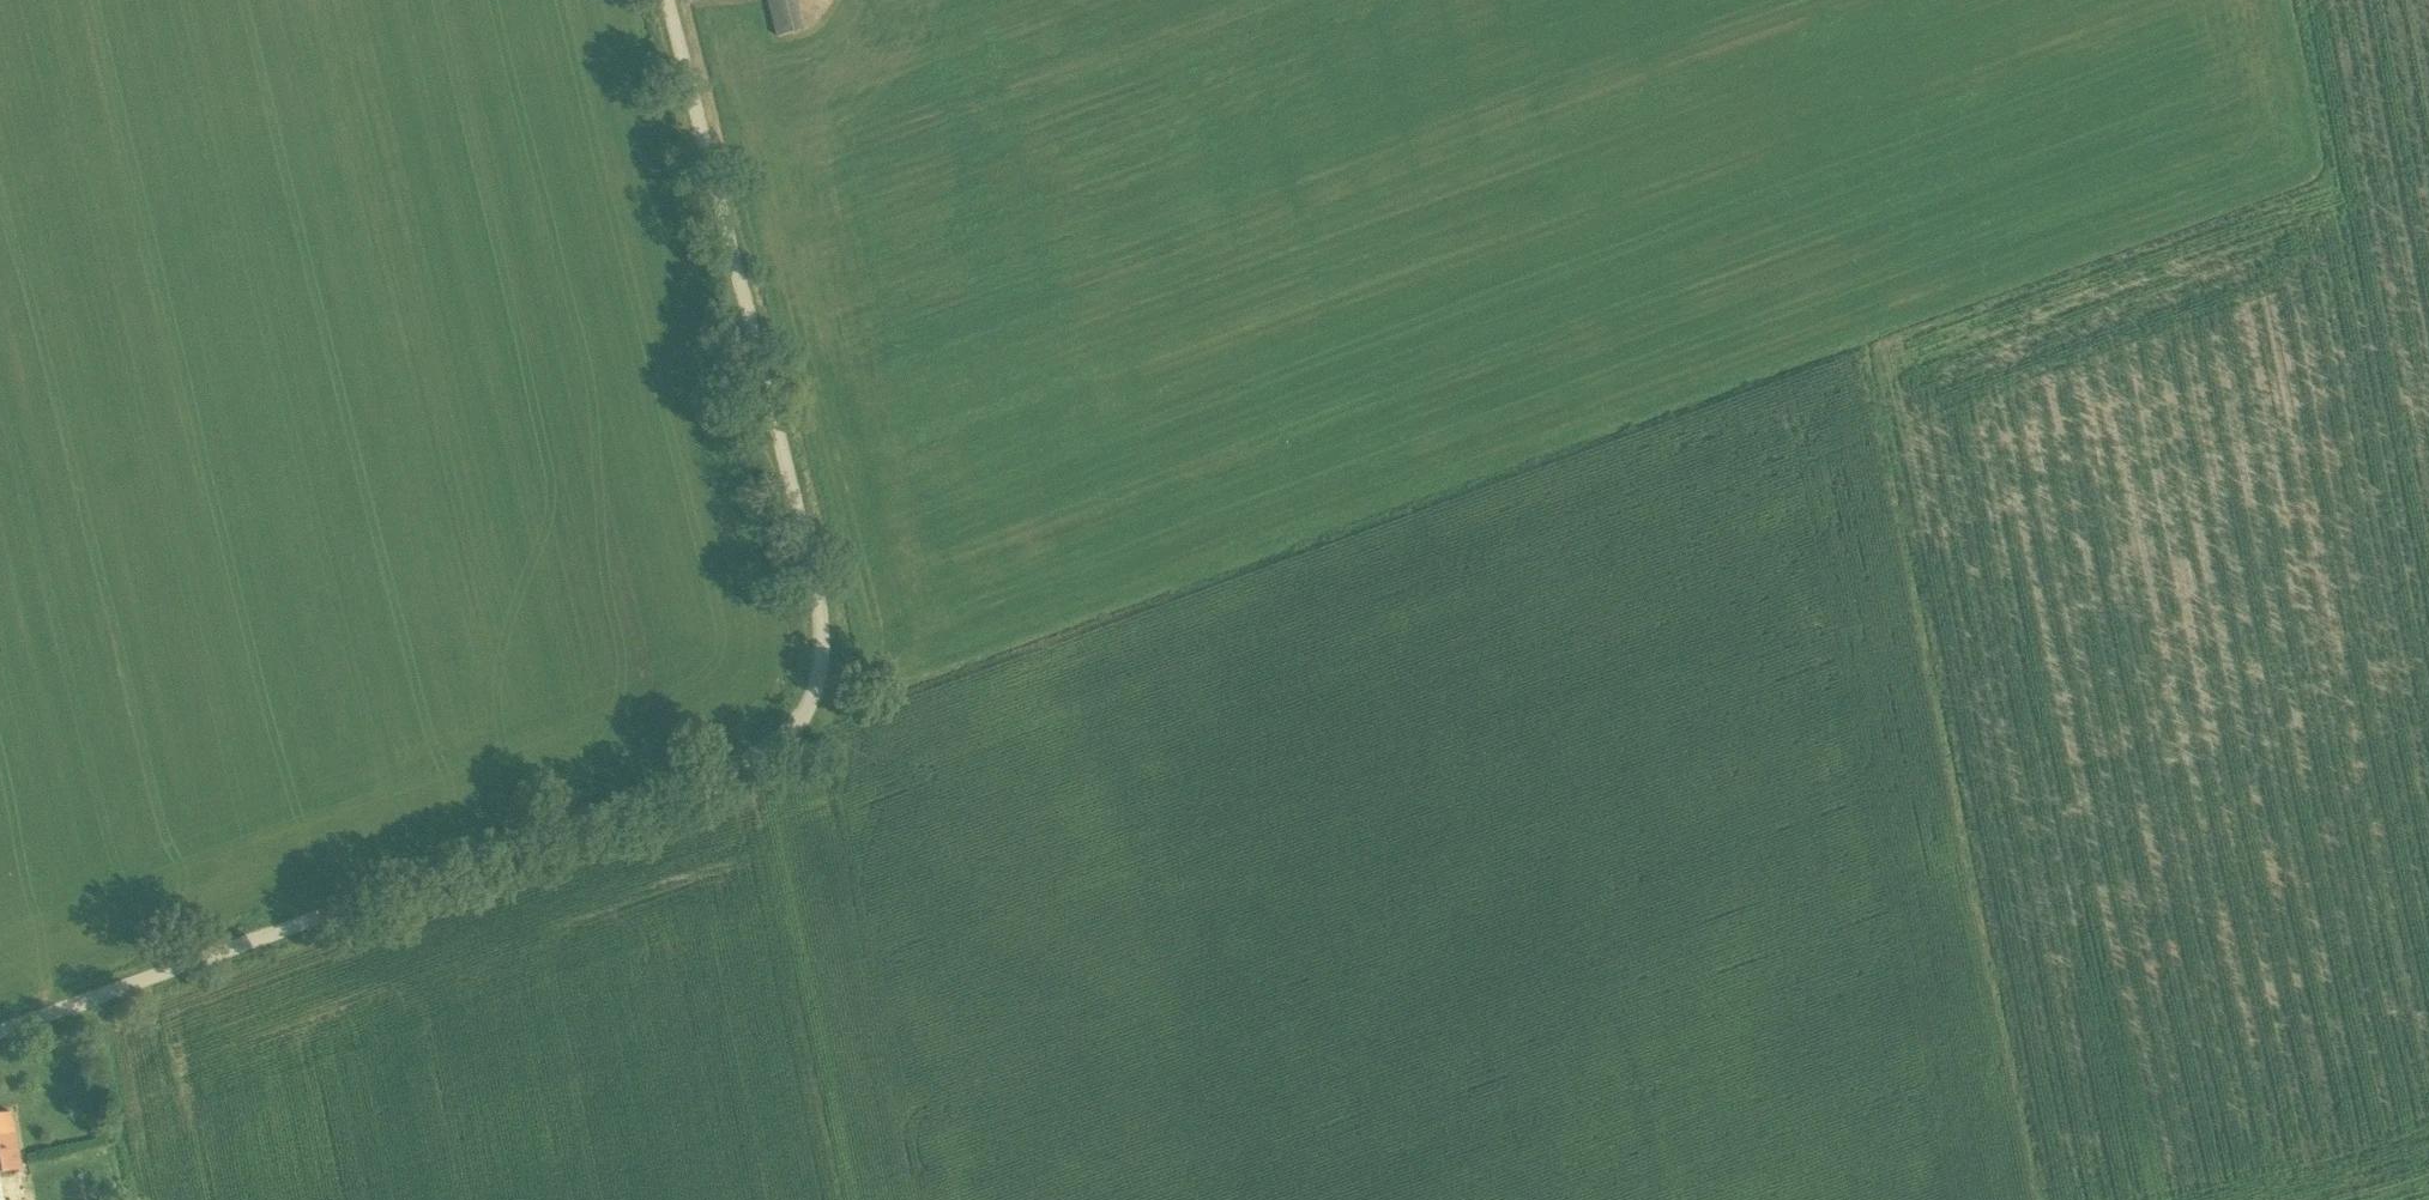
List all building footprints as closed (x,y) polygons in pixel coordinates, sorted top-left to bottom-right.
[(806,30),(798,0),(768,0),(777,37),(806,30)] [(22,1169),(21,1165),(10,1114),(0,1116),(0,1173),(22,1169)]
